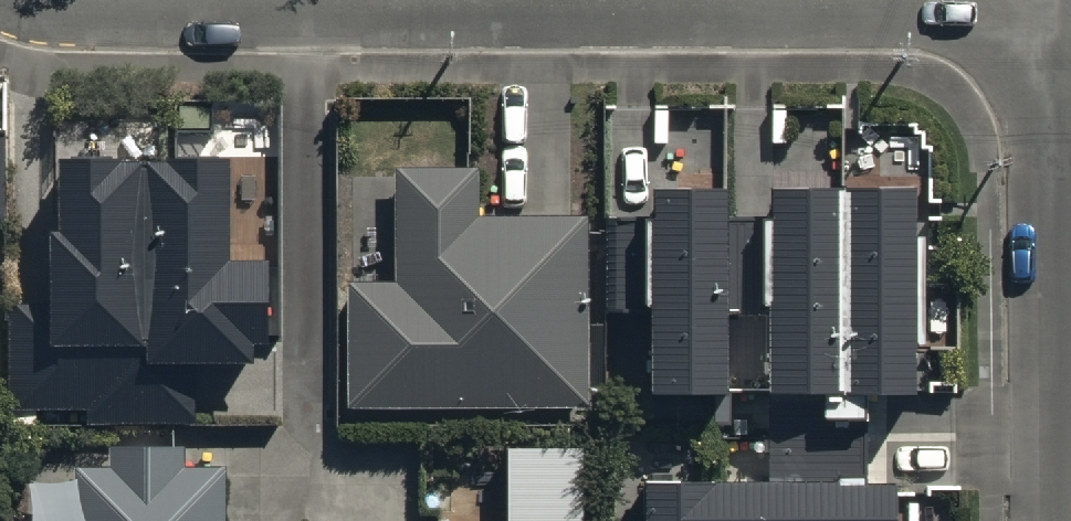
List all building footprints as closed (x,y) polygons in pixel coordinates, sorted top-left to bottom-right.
[(10,301),(9,404),(88,405),(88,414),(191,415),(191,345),(249,345),(249,326),(264,326),(265,250),(221,249),(222,144),(165,143),(165,148),(117,148),(117,144),(57,143),(56,219),(44,219),(44,301),(10,301)] [(584,209),(475,210),(475,162),(392,163),(393,274),(345,275),(346,403),(586,400),(584,209)] [(766,306),(767,378),(910,378),(910,326),(920,326),(920,223),(911,223),(911,172),(770,172),(770,203),(758,203),(758,213),(729,213),(729,302),(743,302),(743,306),(766,306)] [(651,317),(651,389),(725,389),(725,182),(652,182),(652,223),(610,223),(610,317),(651,317)] [(644,465),(643,520),(892,520),(893,469),(860,469),(861,385),(766,385),(765,466),(644,465)] [(217,459),(185,459),(185,437),(108,437),(108,456),(67,456),(67,520),(217,520),(217,459)] [(579,438),(507,437),(506,520),(580,520),(579,438)]
